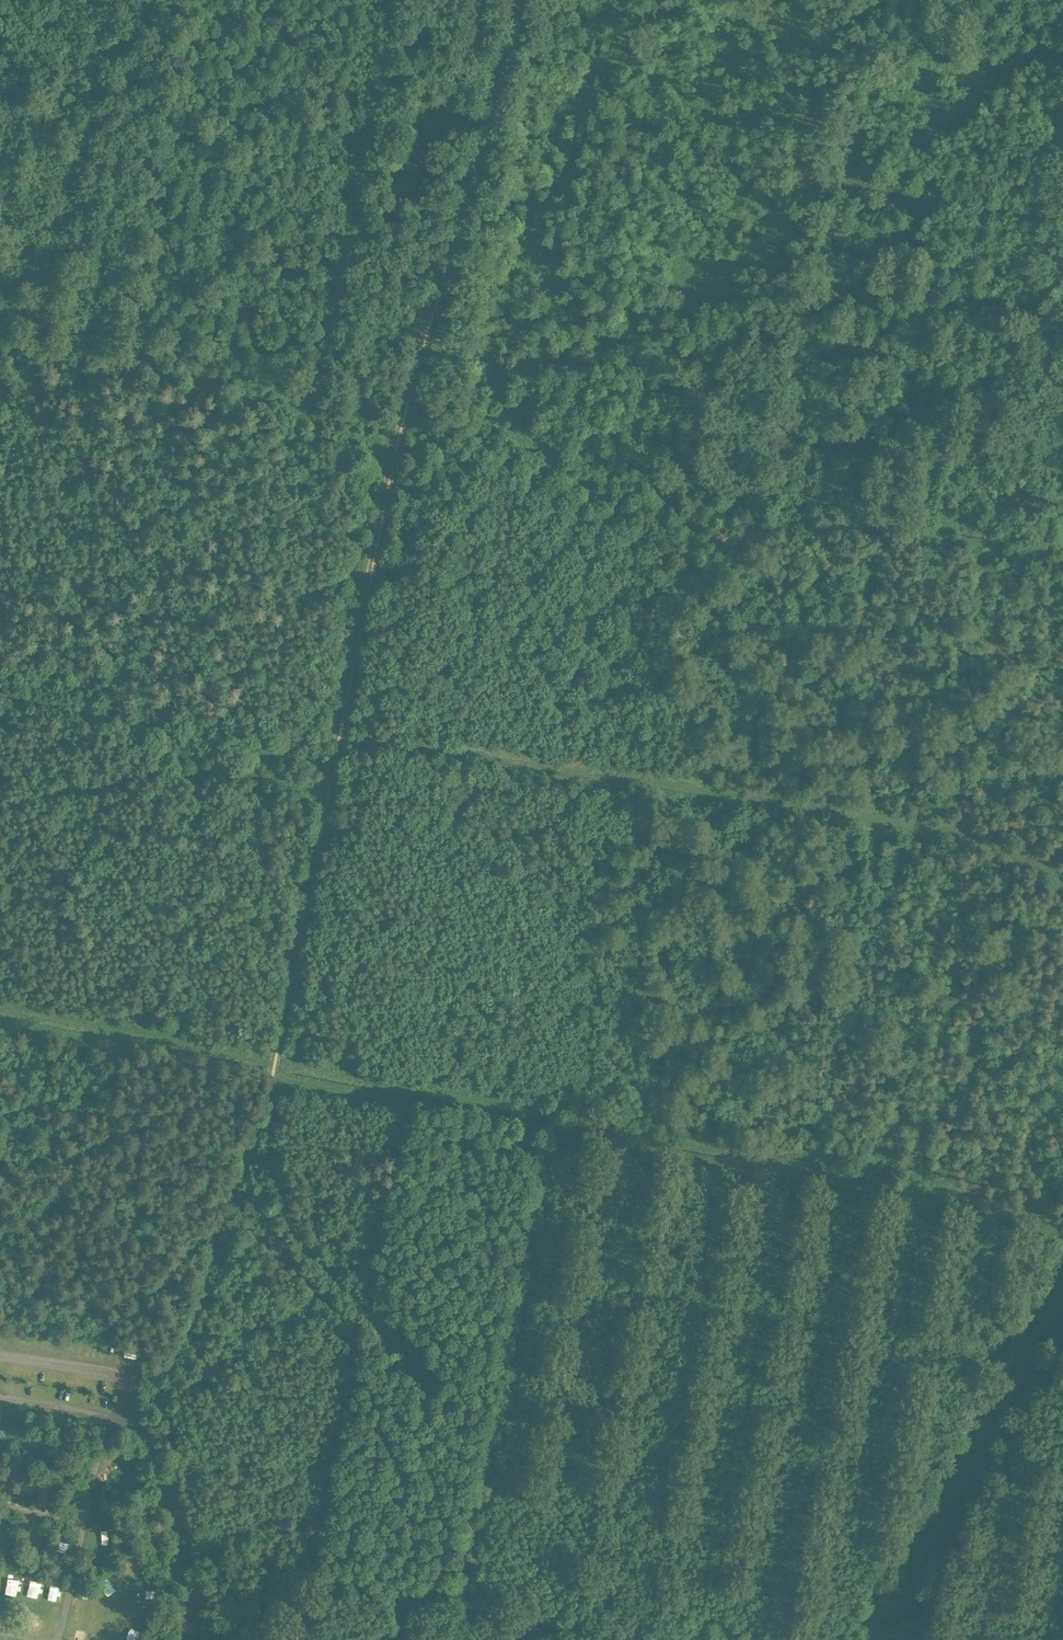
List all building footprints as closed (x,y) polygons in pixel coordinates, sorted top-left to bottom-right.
[(0,1419),(0,1429),(12,1432),(14,1422),(0,1419)] [(9,1452),(11,1442),(0,1439),(0,1450),(9,1452)]
